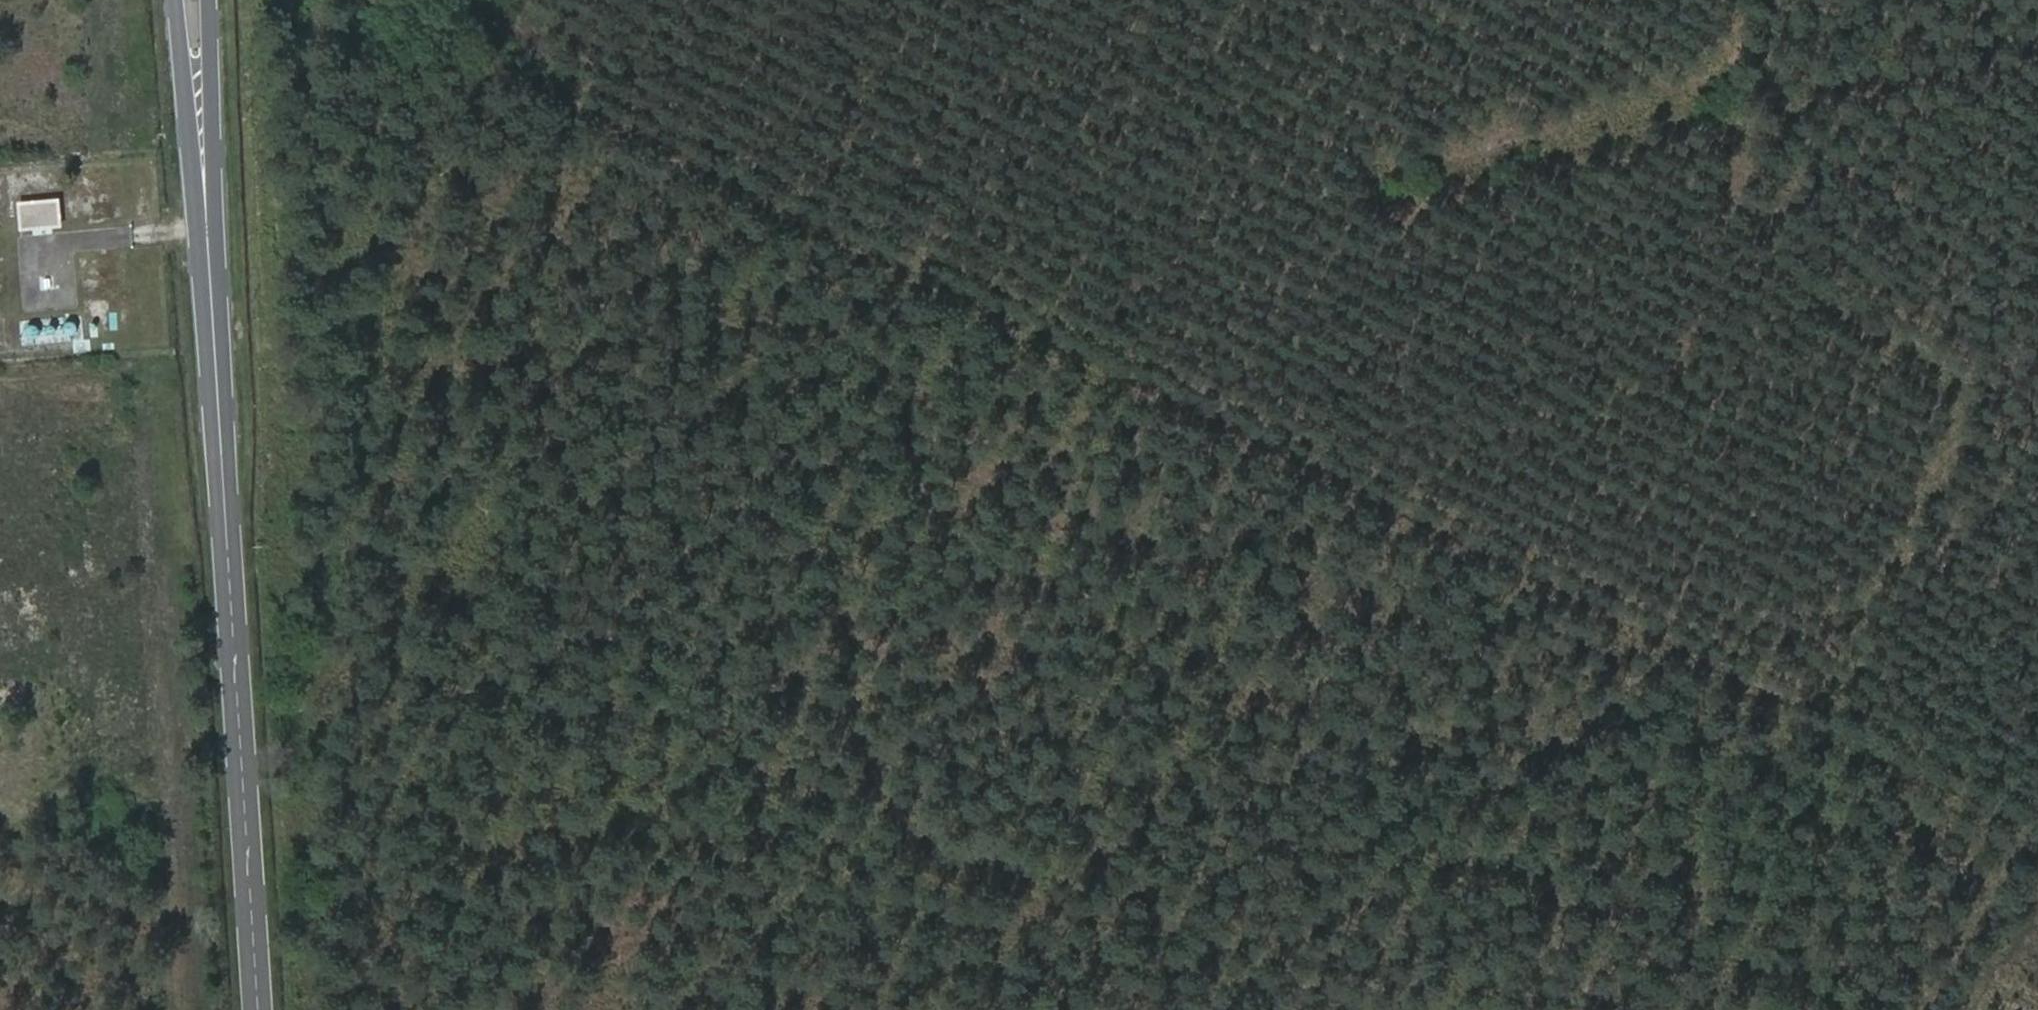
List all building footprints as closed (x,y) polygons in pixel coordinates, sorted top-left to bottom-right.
[(23,201),(25,231),(67,230),(65,200),(23,201)] [(60,344),(57,320),(0,324),(0,348),(60,344)]
